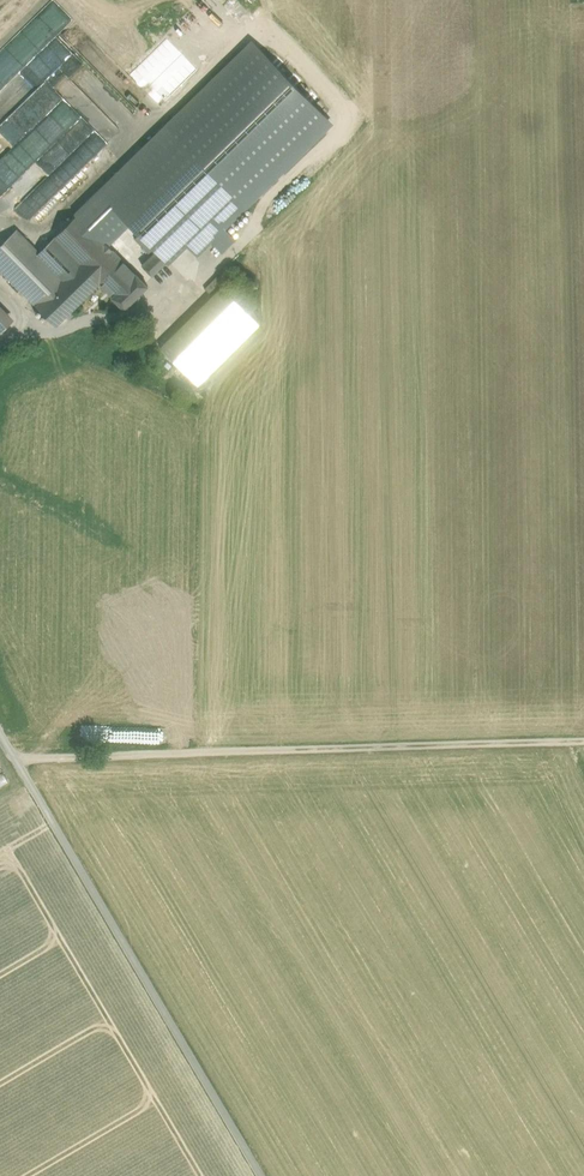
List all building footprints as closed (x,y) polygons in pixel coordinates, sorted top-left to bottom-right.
[(116,132),(133,111),(70,57),(66,66),(66,57),(63,65),(69,74),(63,81),(76,86),(70,102),(45,81),(25,106),(16,106),(16,123),(10,127),(18,133),(19,129),(25,138),(12,146),(29,171),(75,117),(93,124),(93,137),(86,141),(93,152),(110,140),(96,128),(101,116),(107,127),(104,127),(103,132),(116,132)] [(19,101),(16,99),(21,94),(10,83),(0,94),(0,120),(19,101)] [(118,175),(100,193),(127,221),(158,252),(167,261),(185,244),(118,175)] [(99,284),(123,261),(105,241),(127,221),(100,193),(54,237),(80,264),(99,284)] [(39,253),(17,231),(0,247),(0,269),(36,306),(64,279),(39,253)] [(80,264),(54,237),(39,253),(64,279),(80,264)] [(167,261),(158,252),(143,266),(152,276),(167,261)] [(111,297),(136,273),(123,261),(99,284),(111,297)] [(56,326),(99,284),(80,264),(64,279),(36,306),(56,326)] [(111,297),(124,309),(148,286),(136,273),(111,297)] [(216,277),(205,289),(210,294),(221,282),(216,277)] [(226,283),(222,287),(230,295),(234,291),(226,283)] [(222,287),(161,347),(198,384),(259,324),(230,295),(222,287)] [(0,308),(0,332),(12,321),(0,308)]
